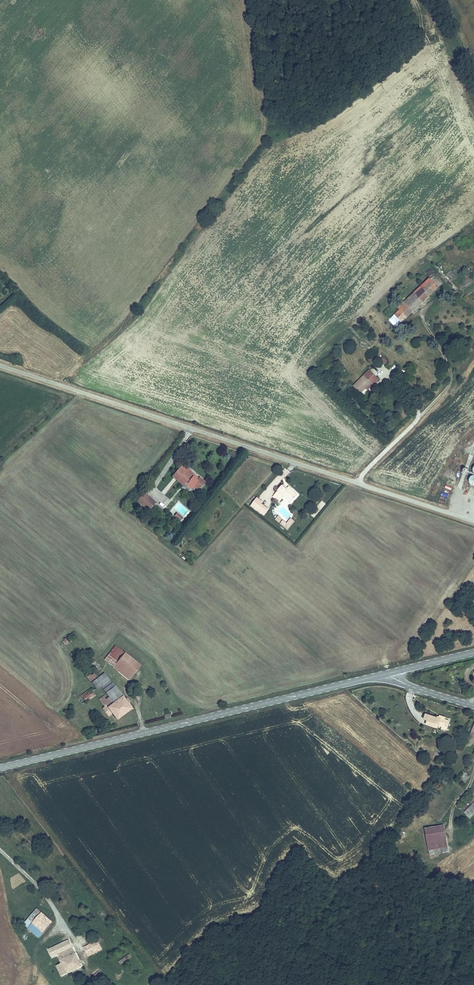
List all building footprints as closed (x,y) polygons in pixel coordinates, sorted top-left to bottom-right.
[(429,278),(426,281),(434,290),(438,287),(429,278)] [(426,281),(404,301),(411,310),(412,310),(434,290),(426,281)] [(398,306),(401,308),(405,313),(406,314),(411,310),(404,301),(398,306)] [(405,313),(401,308),(389,320),(392,323),(394,322),(396,324),(402,319),(400,317),(405,313)] [(372,384),(374,386),(380,380),(369,371),(354,388),(362,395),(367,390),(372,384)] [(352,418),(347,423),(351,427),(356,422),(352,418)] [(188,470),(189,468),(183,464),(175,474),(184,482),(187,479),(190,481),(188,482),(193,487),(196,484),(201,488),(208,480),(203,476),(202,477),(200,479),(188,470)] [(190,467),(189,468),(188,470),(200,479),(202,477),(190,467)] [(288,487),(285,485),(284,484),(275,495),(281,500),(286,495),(293,500),(300,493),(293,488),(294,487),(291,485),(289,486),(288,487)] [(156,502),(145,493),(139,500),(150,509),(156,502)] [(264,500),(259,496),(253,503),(266,513),(269,508),(262,502),(264,500)] [(316,518),(325,503),(319,500),(310,515),(316,518)] [(179,522),(183,517),(177,512),(172,516),(179,522)] [(287,523),(283,520),(281,523),(288,529),(295,521),(291,518),(287,523)] [(69,642),(78,636),(74,631),(66,637),(69,642)] [(113,665),(125,651),(117,645),(105,659),(113,665)] [(141,665),(125,651),(113,665),(130,679),(141,665)] [(96,677),(90,670),(84,676),(89,683),(96,677)] [(132,707),(103,674),(92,684),(95,689),(100,685),(107,693),(100,699),(105,705),(103,707),(107,711),(111,709),(119,718),(132,707)] [(84,707),(96,696),(91,690),(79,700),(84,707)] [(447,727),(449,721),(444,719),(445,717),(440,715),(439,718),(426,714),(424,719),(428,720),(427,724),(437,727),(438,724),(443,726),(447,727)] [(463,811),(469,817),(473,813),(473,801),(463,811)] [(447,844),(444,824),(423,828),(426,847),(447,844)] [(28,917),(34,922),(43,913),(37,908),(28,917)] [(43,913),(34,922),(28,928),(38,936),(52,921),(43,913)] [(101,938),(97,940),(101,948),(106,946),(101,938)] [(81,965),(70,939),(49,948),(52,956),(59,954),(62,962),(57,965),(62,975),(81,965)] [(101,948),(97,940),(84,947),(89,955),(101,948)] [(131,956),(129,953),(119,960),(121,962),(131,956)] [(106,977),(100,966),(91,971),(93,976),(95,976),(97,981),(101,979),(102,980),(106,977)]
